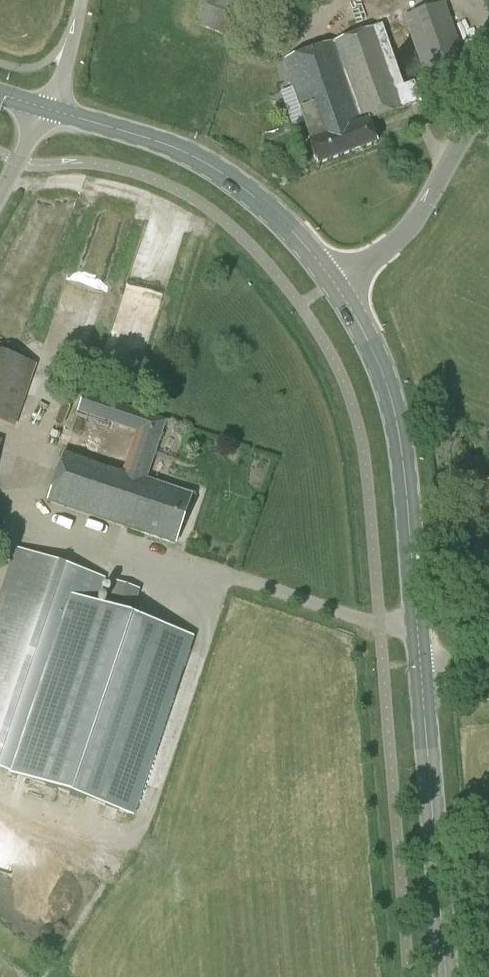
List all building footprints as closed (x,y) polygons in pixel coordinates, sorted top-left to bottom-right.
[(253,7),(237,0),(208,0),(198,27),(238,43),(253,7)] [(425,79),(466,64),(444,2),(403,17),(425,79)] [(403,85),(382,26),(280,63),(317,166),(376,145),(368,122),(422,103),(414,82),(403,85)] [(33,364),(0,353),(0,422),(13,426),(33,364)] [(145,480),(165,421),(83,391),(75,413),(133,433),(120,472),(65,453),(48,502),(175,545),(191,496),(145,480)] [(193,638),(130,618),(139,591),(114,583),(105,609),(96,606),(104,578),(14,548),(0,590),(0,771),(133,817),(193,638)] [(39,930),(45,930),(51,928),(57,926),(62,923),(66,919),(70,914),(73,909),(75,903),(76,897),(76,891),(75,885),(73,879),(70,874),(66,869),(61,865),(56,862),(50,860),(44,859),(38,859),(32,859),(27,861),(21,864),(16,868),(12,872),(9,877),(6,883),(5,888),(4,894),(5,900),(7,906),(9,912),(12,917),(17,921),(22,925),(27,928),(33,929),(39,930)]
